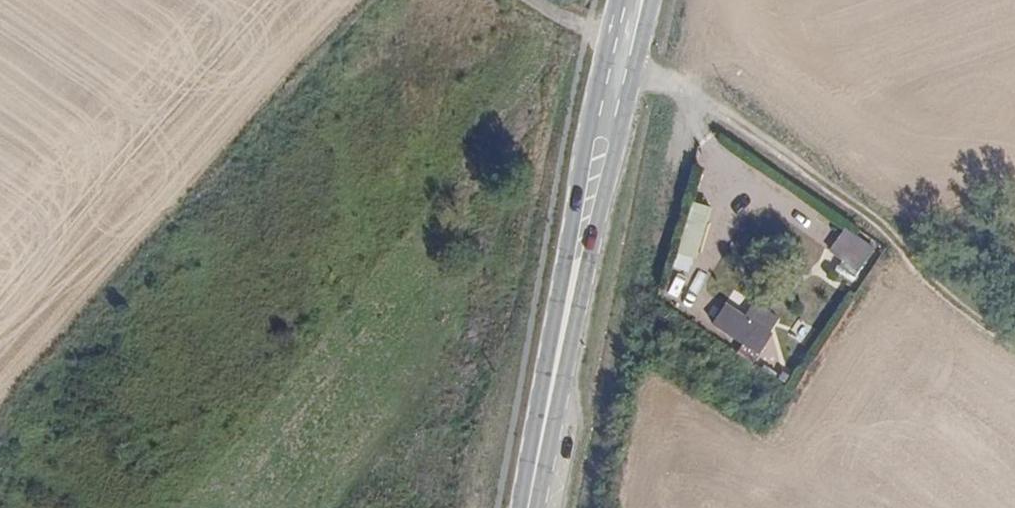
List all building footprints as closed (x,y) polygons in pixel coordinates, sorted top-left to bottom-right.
[(695,199),(683,236),(699,242),(712,205),(695,199)] [(877,246),(846,228),(832,253),(863,271),(877,246)] [(748,313),(726,300),(712,323),(746,343),(740,352),(756,362),(783,317),(755,301),(748,313)]
